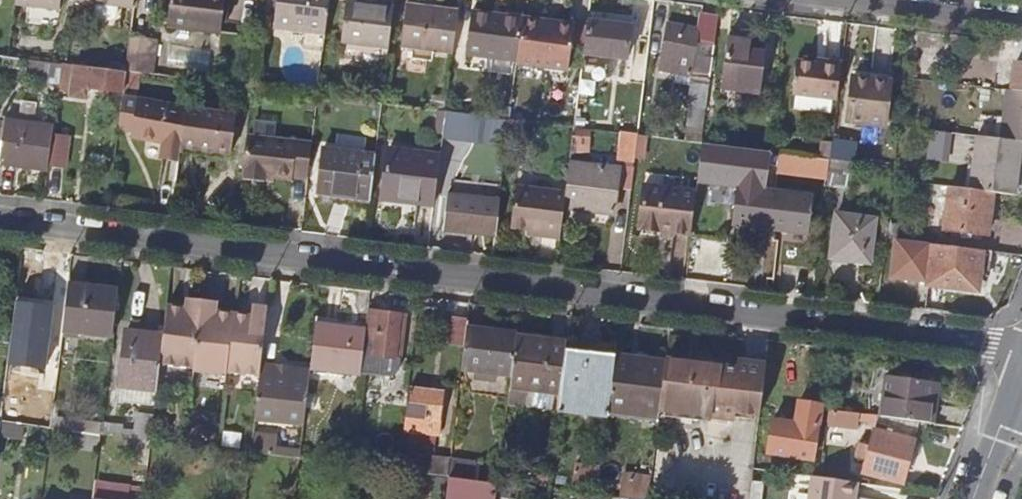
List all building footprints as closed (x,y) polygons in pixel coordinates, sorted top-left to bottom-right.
[(14,5),(26,6),(24,23),(50,26),(56,23),(59,0),(14,0),(14,5)] [(199,0),(171,0),(168,26),(195,30),(199,0)] [(195,30),(221,33),(225,0),(199,0),(195,30)] [(275,24),(325,30),(329,0),(278,0),(275,24)] [(388,48),(393,8),(348,2),(343,42),(388,48)] [(457,13),(407,7),(402,45),(453,51),(457,13)] [(523,20),(524,18),(473,11),(468,53),(518,59),(523,20)] [(701,16),(699,31),(715,33),(717,18),(701,16)] [(575,27),(523,20),(518,59),(518,63),(569,69),(575,27)] [(587,21),(583,54),(627,59),(631,27),(587,21)] [(699,31),(668,27),(662,72),(696,76),(710,78),(715,33),(699,31)] [(129,36),(125,72),(146,74),(150,39),(129,36)] [(146,74),(155,75),(159,40),(150,39),(146,74)] [(750,41),(727,39),(721,89),(760,93),(765,53),(749,52),(750,41)] [(837,96),(841,64),(826,62),(825,65),(796,63),(793,91),(837,96)] [(71,91),(75,66),(61,64),(57,89),(71,91)] [(1015,64),(1012,90),(1021,92),(1021,65),(1015,64)] [(125,72),(75,65),(75,66),(71,91),(70,97),(86,99),(88,89),(122,94),(125,72)] [(701,143),(710,78),(696,76),(693,104),(696,104),(690,142),(701,143)] [(852,78),(848,122),(890,126),(895,83),(852,78)] [(1012,90),(1006,90),(1000,139),(1021,141),(1021,92),(1012,90)] [(122,100),(117,136),(164,142),(163,156),(179,158),(180,146),(185,109),(185,108),(122,100)] [(524,121),(543,124),(544,110),(519,108),(518,121),(524,121)] [(236,116),(185,109),(180,146),(231,153),(236,116)] [(499,118),(447,113),(445,131),(452,132),(452,125),(476,128),(475,138),(496,140),(499,118)] [(524,121),(518,121),(511,120),(508,139),(522,140),(524,121)] [(53,127),(4,122),(0,154),(0,164),(47,170),(53,127)] [(931,129),(930,157),(952,158),(953,130),(931,129)] [(630,134),(622,133),(618,160),(634,162),(637,135),(630,134)] [(247,135),(242,180),(263,182),(264,177),(291,180),(292,177),(307,178),(312,143),(247,135)] [(1000,139),(978,136),(972,189),(994,192),(1017,195),(1021,150),(1021,141),(1000,139)] [(833,139),(831,155),(844,157),(845,140),(833,139)] [(370,198),(375,156),(323,150),(319,192),(370,198)] [(434,205),(440,156),(388,150),(382,199),(434,205)] [(842,161),(829,160),(826,186),(839,187),(842,161)] [(619,170),(569,164),(566,192),(564,207),(614,213),(619,170)] [(564,207),(566,192),(516,187),(515,188),(512,230),(539,234),(539,238),(560,240),(564,207)] [(690,236),(695,192),(642,187),(638,230),(690,236)] [(994,192),(972,189),(949,187),(943,230),(988,235),(994,192)] [(807,234),(811,199),(774,194),(774,193),(737,189),(733,226),(807,234)] [(500,200),(448,195),(444,231),(496,236),(500,200)] [(874,220),(835,215),(830,260),(869,264),(874,220)] [(982,251),(897,240),(895,259),(930,263),(928,285),(978,291),(982,251)] [(117,290),(68,284),(66,303),(63,325),(62,330),(112,336),(117,290)] [(163,335),(160,361),(193,366),(202,297),(188,296),(186,306),(167,304),(163,335)] [(225,373),(225,371),(233,312),(216,310),(217,299),(202,297),(193,366),(193,369),(225,373)] [(260,366),(267,305),(253,304),(251,314),(233,312),(225,371),(259,374),(260,366)] [(368,310),(365,331),(362,352),(395,356),(400,314),(368,310)] [(467,328),(468,318),(453,316),(450,344),(465,346),(467,328)] [(360,372),(362,352),(365,331),(315,326),(310,366),(360,372)] [(511,374),(516,336),(516,334),(467,328),(465,346),(462,368),(511,374)] [(160,361),(163,335),(143,332),(142,336),(125,334),(119,386),(121,386),(119,400),(153,404),(155,389),(156,389),(160,361)] [(516,336),(511,374),(510,387),(560,393),(565,355),(566,342),(516,336)] [(608,416),(608,410),(614,361),(565,355),(560,393),(558,410),(608,416)] [(660,410),(665,362),(615,356),(614,361),(608,410),(659,416),(660,410)] [(742,412),(748,361),(737,360),(737,368),(666,359),(665,362),(660,410),(734,419),(735,412),(742,412)] [(760,414),(766,363),(748,361),(742,412),(760,414)] [(276,368),(260,366),(259,374),(254,417),(303,423),(309,371),(286,368),(286,376),(275,374),(276,368)] [(875,415),(878,416),(919,421),(928,422),(933,382),(880,375),(875,415)] [(442,393),(409,389),(406,414),(439,418),(442,393)] [(847,412),(827,409),(826,423),(845,425),(847,412)] [(919,421),(878,416),(874,430),(914,440),(919,421)] [(818,428),(773,420),(768,448),(781,450),(782,446),(814,452),(818,428)] [(914,440),(874,430),(869,447),(859,444),(856,457),(866,459),(862,473),(902,484),(914,440)] [(448,476),(451,459),(413,454),(410,472),(448,476)] [(575,466),(574,477),(556,475),(555,488),(574,490),(574,488),(595,490),(597,468),(575,466)] [(651,480),(601,474),(598,495),(630,498),(648,498),(651,480)] [(498,483),(448,476),(446,498),(496,498),(498,483)] [(819,477),(811,476),(808,498),(855,498),(857,482),(819,477)] [(498,483),(496,498),(508,498),(510,484),(498,483)]
